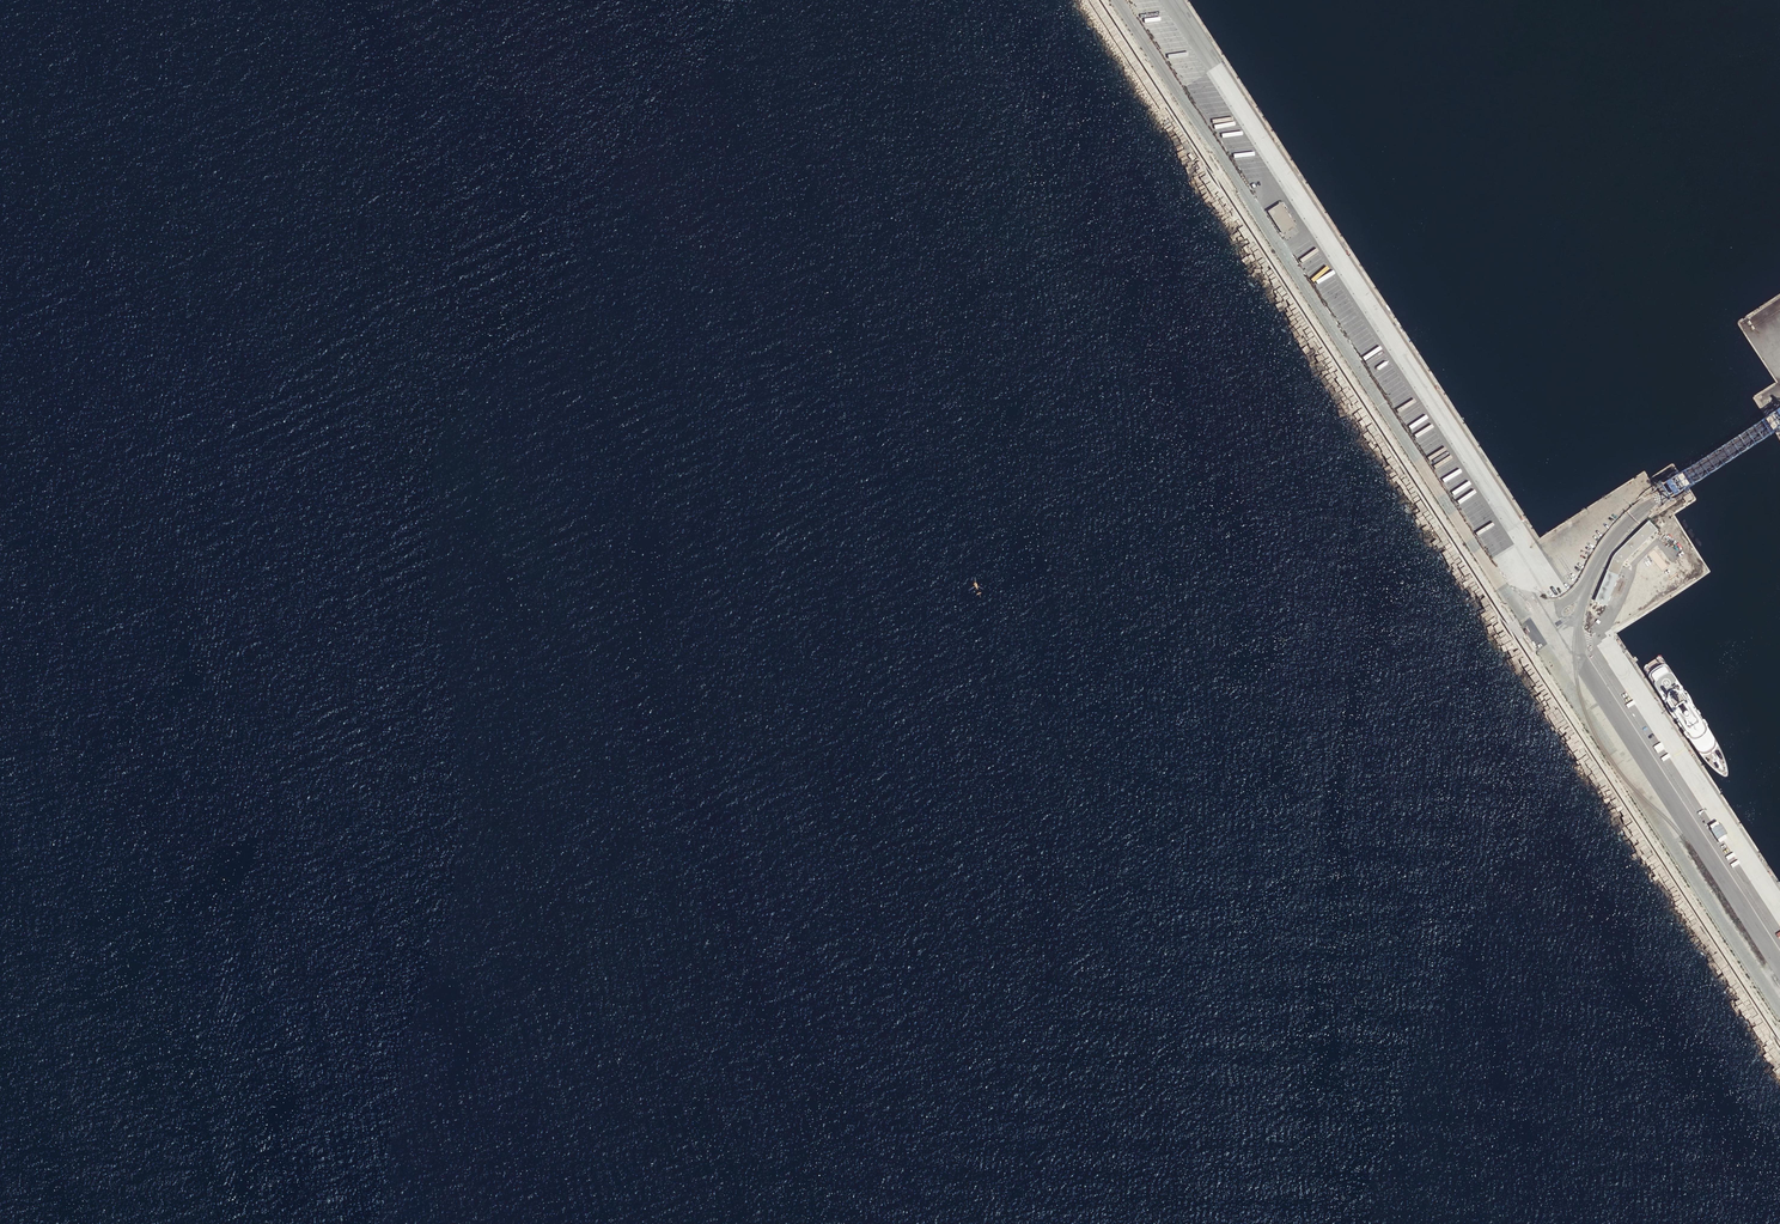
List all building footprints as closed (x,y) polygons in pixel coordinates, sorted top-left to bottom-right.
[(1279,205),(1269,211),(1283,234),(1294,227),(1279,205)] [(1657,531),(1648,522),(1615,554),(1612,559),(1594,602),(1605,606),(1623,563),(1657,531)] [(1514,621),(1511,623),(1521,638),(1524,636),(1514,621)]
